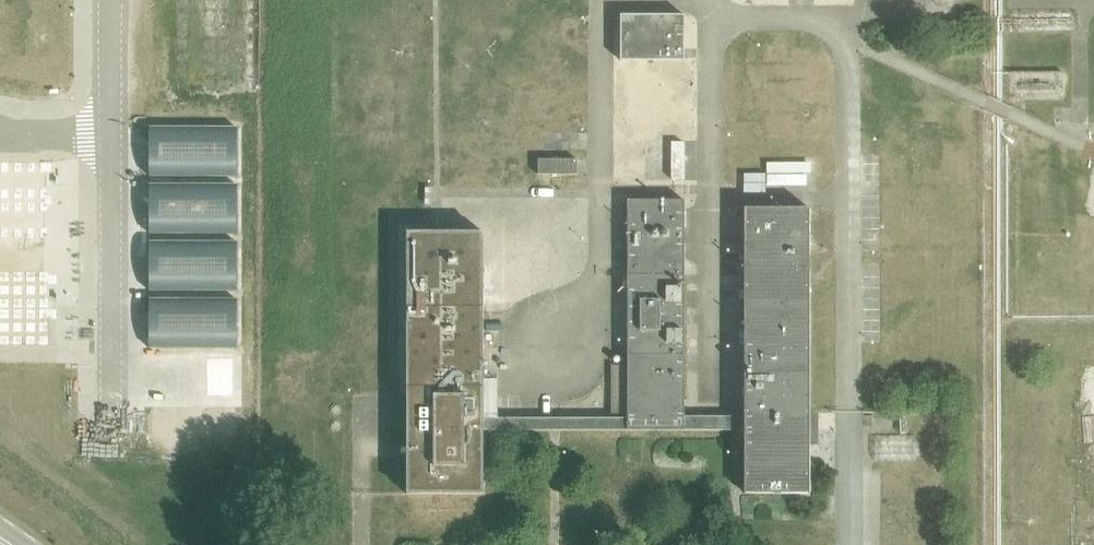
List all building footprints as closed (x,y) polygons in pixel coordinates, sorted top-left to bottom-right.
[(685,61),(685,15),(621,15),(621,61),(685,61)] [(238,127),(150,128),(150,177),(238,177),(238,127)] [(538,159),(538,175),(577,175),(577,159),(538,159)] [(810,172),(811,162),(766,162),(767,173),(810,172)] [(766,191),(766,174),(737,174),(737,191),(766,191)] [(807,186),(807,174),(767,175),(767,186),(807,186)] [(238,184),(150,185),(150,234),(238,234),(238,184)] [(628,200),(628,365),(611,366),(611,418),(611,431),(684,431),(684,416),(685,200),(628,200)] [(744,208),(744,417),(744,431),(744,494),(809,493),(809,448),(819,448),(819,414),(809,414),(809,208),(744,208)] [(484,232),(407,233),(407,494),(483,494),(484,431),(498,431),(498,418),(497,380),(484,379),(484,232)] [(238,242),(149,242),(150,292),(238,291),(238,242)] [(238,299),(150,299),(150,349),(238,348),(238,299)] [(744,431),(744,417),(684,416),(684,431),(744,431)] [(611,431),(611,418),(498,418),(498,431),(611,431)]
